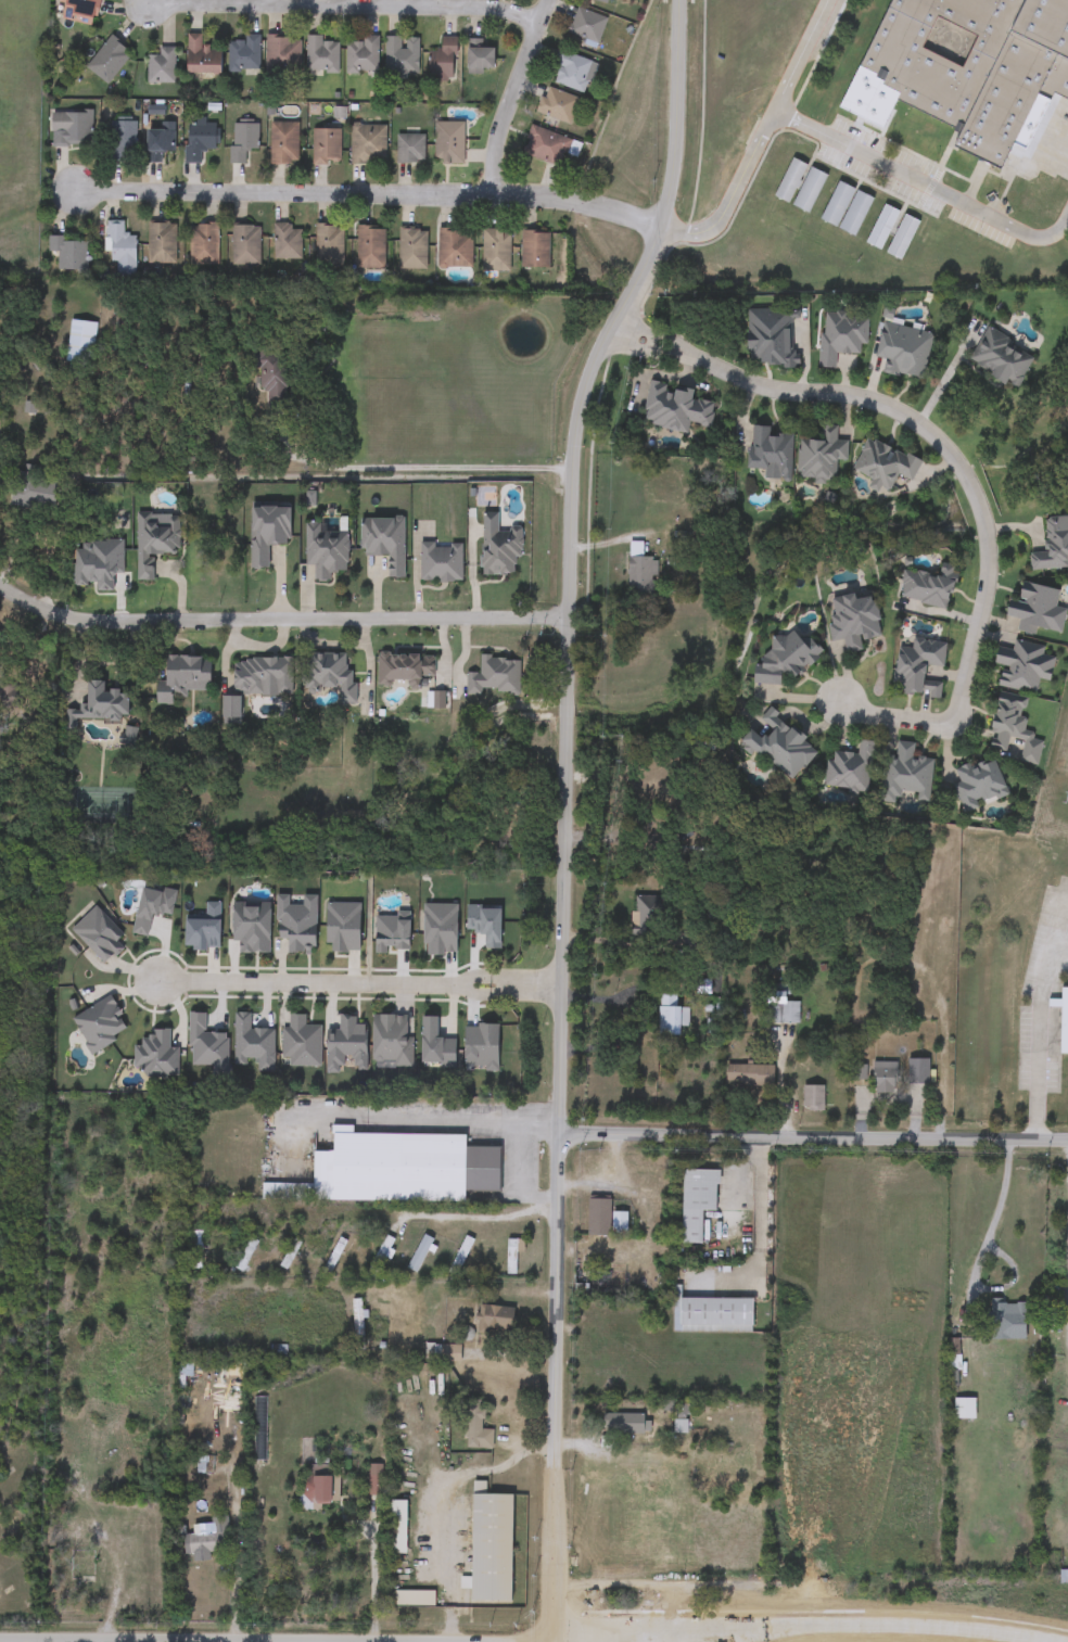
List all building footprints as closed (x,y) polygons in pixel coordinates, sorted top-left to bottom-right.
[(61,18),(65,0),(100,0),(93,26),(61,18)] [(861,74),(888,0),(1067,0),(1067,105),(1034,92),(1005,170),(952,151),(959,128),(895,104),(901,89),(861,74)] [(607,21),(595,44),(567,30),(577,7),(607,21)] [(187,35),(202,35),(202,47),(220,47),(220,74),(187,74),(187,35)] [(107,85),(86,68),(110,36),(131,52),(107,85)] [(228,72),(228,36),(259,36),(259,72),(228,72)] [(300,36),(300,72),(266,72),(266,36),(300,36)] [(323,36),(323,41),(339,41),(338,73),(306,72),(307,36),(323,36)] [(363,42),(363,36),(378,36),(378,74),(345,74),(345,42),(363,42)] [(384,37),(419,37),(419,76),(384,76),(384,37)] [(441,51),(441,37),(455,37),(455,81),(429,81),(429,51),(441,51)] [(482,40),(482,48),(494,48),(494,73),(467,73),(467,40),(482,40)] [(174,47),(174,84),(147,84),(147,55),(157,55),(157,47),(174,47)] [(596,64),(586,94),(549,82),(560,51),(596,64)] [(569,126),(535,113),(545,87),(578,99),(569,126)] [(52,145),(52,112),(91,112),(91,145),(52,145)] [(201,163),(186,162),(187,119),(205,120),(205,123),(216,124),(215,150),(201,150),(201,163)] [(136,120),(136,150),(124,150),(124,162),(106,162),(106,120),(136,120)] [(258,150),(244,150),(244,164),(231,164),(231,123),(258,123),(258,150)] [(270,164),(270,123),(297,123),(297,164),(270,164)] [(434,164),(434,123),(463,123),(463,164),(434,164)] [(351,164),(351,126),(384,126),(384,164),(351,164)] [(562,167),(521,155),(529,127),(570,139),(562,167)] [(175,152),(163,152),(163,164),(145,164),(145,130),(175,130),(175,152)] [(340,130),(340,164),(312,164),(312,130),(340,130)] [(424,136),(424,164),(395,164),(395,136),(424,136)] [(806,165),(788,204),(774,196),(792,158),(806,165)] [(792,206),(811,168),(826,176),(809,214),(792,206)] [(1035,218),(1019,211),(1038,170),(1054,178),(1035,218)] [(854,189),(836,227),(821,220),(838,182),(854,189)] [(838,228),(859,192),(874,201),(852,237),(838,228)] [(880,251),(865,243),(883,205),(899,213),(880,251)] [(886,254),(904,215),(918,222),(901,260),(886,254)] [(135,277),(113,278),(113,252),(106,252),(105,221),(123,221),(124,236),(135,236),(135,277)] [(190,224),(217,224),(217,267),(190,267),(190,224)] [(175,225),(175,265),(148,265),(148,225),(175,225)] [(274,225),(301,225),(301,262),(274,262),(274,225)] [(315,266),(315,225),(342,225),(342,266),(315,266)] [(258,266),(231,266),(231,226),(258,226),(258,266)] [(384,268),(356,268),(356,227),(384,227),(384,268)] [(472,229),(472,268),(437,268),(437,229),(472,229)] [(482,271),(482,229),(509,229),(509,271),(482,271)] [(425,230),(425,269),(398,269),(398,230),(425,230)] [(548,269),(520,269),(520,231),(548,231),(548,269)] [(48,252),(48,238),(87,239),(87,271),(58,271),(58,252),(48,252)] [(748,309),(794,309),(794,367),(759,367),(759,360),(748,360),(748,309)] [(822,314),(867,316),(865,356),(836,355),(835,369),(819,369),(822,314)] [(96,324),(91,366),(65,362),(69,321),(96,324)] [(883,373),(886,360),(876,359),(882,323),(932,333),(923,382),(883,373)] [(1007,383),(969,366),(984,330),(1034,352),(1020,383),(1009,379),(1007,383)] [(257,391),(257,361),(284,361),(284,391),(257,391)] [(649,383),(695,392),(694,399),(714,404),(710,429),(689,424),(687,434),(641,425),(649,383)] [(848,442),(847,462),(836,462),(836,482),(798,482),(798,442),(821,442),(821,427),(837,427),(837,442),(848,442)] [(792,436),(791,481),(778,481),(779,471),(749,470),(750,428),(770,428),(770,435),(792,436)] [(872,481),(852,471),(867,438),(920,462),(912,483),(898,476),(889,495),(869,486),(872,481)] [(51,509),(10,501),(16,466),(58,473),(51,509)] [(290,506),(290,546),(267,546),(267,570),(251,570),(251,506),(290,506)] [(137,518),(179,519),(178,556),(153,555),(153,582),(136,581),(137,518)] [(1044,519),(1067,518),(1067,558),(1067,569),(1030,571),(1030,552),(1045,552),(1044,519)] [(347,573),(330,573),(330,583),(314,583),(315,567),(305,567),(305,525),(338,525),(338,519),(348,519),(347,573)] [(404,519),(403,580),(389,580),(389,557),(360,557),(361,519),(404,519)] [(521,558),(514,558),(514,576),(482,576),(482,526),(521,525),(521,558)] [(627,595),(627,558),(654,558),(654,595),(627,595)] [(938,576),(940,564),(955,567),(949,609),(898,601),(902,571),(938,576)] [(1060,591),(1057,604),(1067,606),(1060,637),(1018,628),(1019,621),(1005,618),(1009,600),(1019,602),(1024,584),(1060,591)] [(881,638),(861,641),(862,651),(846,654),(843,640),(834,642),(827,600),(875,594),(881,638)] [(753,684),(755,665),(766,666),(770,637),(819,642),(816,669),(801,666),(800,679),(783,677),(781,687),(753,684)] [(940,699),(895,695),(900,648),(910,648),(911,640),(946,644),(943,670),(927,667),(926,682),(941,683),(940,699)] [(999,687),(1002,667),(994,666),(999,646),(1012,648),(1013,640),(1045,647),(1043,655),(1055,658),(1050,683),(1039,680),(1035,695),(999,687)] [(351,655),(348,692),(304,691),(305,654),(351,655)] [(378,654),(432,655),(432,679),(422,679),(422,691),(407,691),(407,685),(378,684),(378,654)] [(164,696),(165,657),(208,658),(208,691),(186,691),(186,697),(164,696)] [(291,658),(291,695),(233,693),(234,657),(291,658)] [(467,674),(479,674),(480,658),(519,658),(519,696),(467,696),(467,674)] [(86,707),(86,682),(104,683),(104,691),(128,691),(127,721),(65,718),(66,705),(86,707)] [(1038,766),(1019,763),(1024,741),(1009,739),(1007,752),(988,749),(999,693),(1029,699),(1022,735),(1043,739),(1038,766)] [(741,742),(753,729),(760,736),(766,729),(758,721),(771,708),(818,753),(788,785),(741,742)] [(868,793),(824,788),(828,752),(857,755),(860,741),(875,743),(868,793)] [(928,805),(879,801),(883,755),(895,756),(897,742),(914,744),(913,758),(932,759),(928,805)] [(955,786),(959,784),(955,771),(995,759),(1007,798),(962,811),(955,786)] [(316,894),(315,953),(287,953),(287,940),(275,939),(276,894),(289,894),(289,904),(302,905),(302,894),(316,894)] [(637,896),(663,896),(662,929),(636,929),(637,896)] [(269,903),(269,953),(239,953),(239,941),(231,941),(231,903),(269,903)] [(1060,987),(1067,987),(1067,1054),(1060,1054),(1060,1007),(1048,1007),(1048,997),(1060,997),(1060,987)] [(786,992),(786,1002),(798,1002),(798,1023),(766,1023),(766,992),(786,992)] [(687,1027),(679,1027),(679,1035),(658,1035),(658,997),(672,997),(672,1007),(687,1007),(687,1027)] [(282,1028),(289,1028),(289,1014),(305,1015),(305,1026),(321,1026),(320,1067),(289,1066),(290,1059),(281,1059),(282,1028)] [(366,1024),(366,1071),(354,1071),(354,1057),(343,1057),(343,1072),(326,1072),(327,1032),(339,1032),(339,1016),(356,1016),(355,1024),(366,1024)] [(412,1035),(412,1065),(372,1065),(372,1016),(407,1016),(407,1035),(412,1035)] [(928,1059),(928,1083),(906,1083),(906,1059),(928,1059)] [(873,1094),(873,1062),(897,1062),(897,1094),(873,1094)] [(774,1066),(773,1086),(727,1085),(727,1065),(774,1066)] [(865,1066),(865,1080),(849,1080),(849,1066),(865,1066)] [(824,1085),(824,1108),(803,1108),(803,1085),(824,1085)] [(260,1200),(262,1184),(313,1184),(313,1153),(332,1153),(333,1134),(465,1135),(465,1147),(500,1147),(500,1192),(465,1192),(465,1201),(260,1200)] [(682,1243),(682,1170),(719,1170),(717,1210),(702,1210),(701,1243),(682,1243)] [(625,1212),(625,1232),(612,1232),(612,1212),(625,1212)] [(201,1269),(190,1269),(190,1232),(201,1232),(201,1269)] [(432,1239),(417,1273),(407,1269),(422,1235),(432,1239)] [(395,1240),(374,1280),(366,1274),(386,1236),(395,1240)] [(473,1240),(457,1276),(448,1272),(465,1236),(473,1240)] [(257,1242),(241,1272),(234,1269),(250,1238),(257,1242)] [(345,1242),(330,1271),(325,1268),(340,1239),(345,1242)] [(516,1274),(506,1274),(506,1239),(523,1239),(523,1252),(516,1252),(516,1274)] [(301,1244),(285,1270),(279,1265),(294,1240),(301,1244)] [(752,1298),(752,1331),(677,1331),(677,1298),(752,1298)] [(363,1299),(363,1350),(353,1350),(353,1299),(363,1299)] [(990,1303),(1026,1302),(1026,1326),(1012,1326),(1012,1332),(991,1333),(990,1303)] [(514,1307),(513,1333),(476,1333),(478,1307),(514,1307)] [(958,1340),(958,1370),(949,1370),(949,1340),(958,1340)] [(953,1420),(953,1399),(975,1399),(975,1420),(953,1420)] [(492,1449),(462,1448),(463,1401),(482,1401),(481,1429),(493,1429),(492,1449)] [(643,1414),(643,1434),(601,1434),(601,1414),(643,1414)] [(196,1475),(196,1455),(213,1456),(213,1475),(196,1475)] [(334,1477),(334,1504),(303,1504),(303,1477),(334,1477)] [(381,1494),(369,1494),(369,1477),(381,1477),(381,1494)] [(217,1492),(217,1517),(193,1517),(193,1492),(217,1492)] [(471,1602),(471,1495),(511,1495),(511,1602),(471,1602)] [(1059,1570),(1067,1570),(1067,1583),(1059,1583),(1059,1570)]
